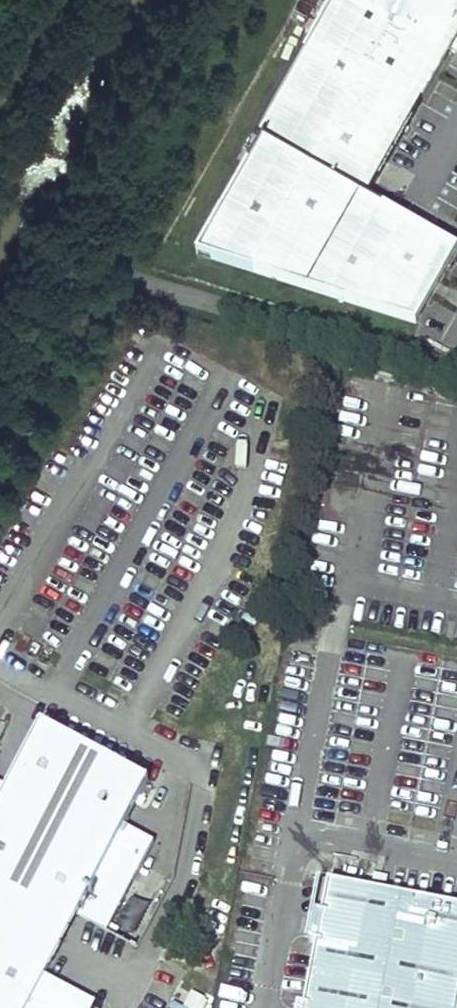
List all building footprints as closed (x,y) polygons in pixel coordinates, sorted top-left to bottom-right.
[(249,123),(256,127),(189,240),(407,314),(450,241),(361,188),(456,25),(456,0),(322,0),(249,123)] [(149,781),(42,724),(8,785),(0,781),(0,1007),(92,1007),(94,1004),(44,978),(77,916),(105,932),(153,843),(124,827),(149,781)] [(330,880),(324,911),(318,910),(312,940),(319,942),(306,1005),(300,1004),(299,1007),(456,1007),(456,905),(330,880)] [(133,939),(154,907),(134,894),(113,926),(133,939)]
